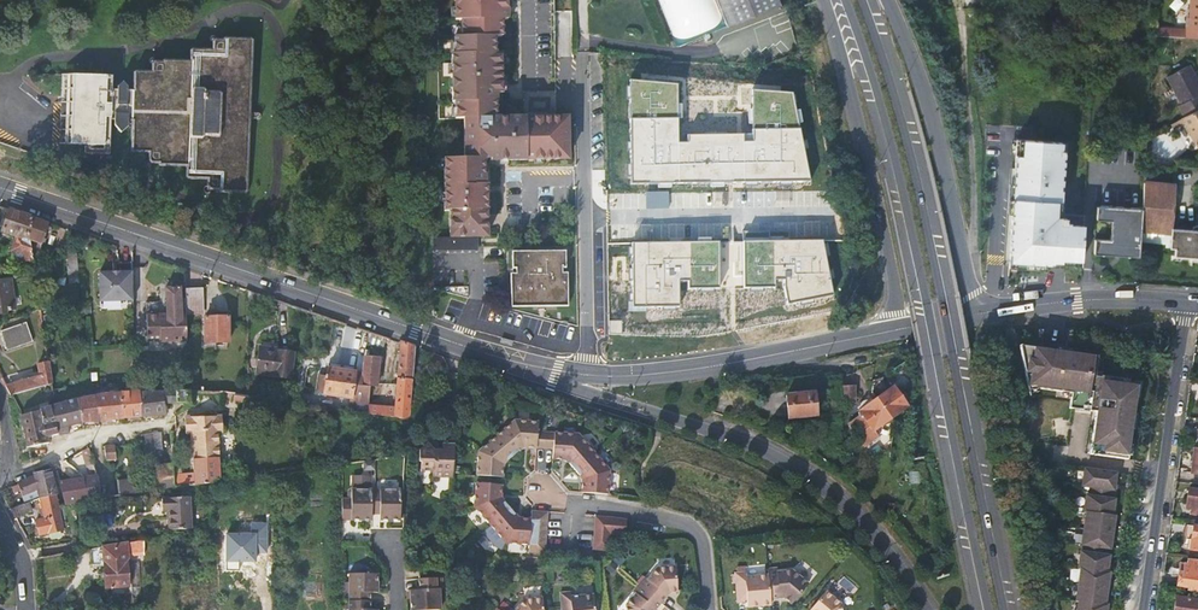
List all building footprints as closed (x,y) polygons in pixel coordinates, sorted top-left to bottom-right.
[(453,23),(460,23),(460,40),(452,40),(452,57),(450,57),(450,105),(453,105),(453,122),(462,122),(462,162),(442,162),(442,214),(448,214),(448,240),(485,240),(485,187),(481,187),(481,161),(488,161),(488,163),(566,163),(565,121),(494,121),(494,104),(500,104),(500,56),(492,56),(492,39),(499,39),(499,22),(505,22),(505,0),(453,0),(453,23)] [(711,19),(713,24),(768,1),(768,0),(703,0),(711,19)] [(1188,9),(1187,28),(1184,28),(1183,38),(1197,39),(1197,0),(1189,0),(1188,9)] [(63,84),(64,145),(101,144),(101,119),(104,119),(104,125),(111,133),(118,126),(119,119),(123,119),(124,148),(127,152),(143,152),(143,159),(147,164),(154,163),(157,166),(182,166),(182,176),(185,179),(203,178),(203,186),(207,190),(213,190),(214,192),(240,192),(244,188),(243,40),(240,38),(214,38),(212,39),(204,40),(201,42),(201,50),(182,50),(178,54),(155,54),(151,57),(144,57),(141,59),(142,67),(125,67),(122,71),(123,90),(118,90),(118,84),(111,77),(103,84),(103,90),(100,90),(100,84),(63,84)] [(1184,116),(1197,109),(1197,82),(1188,65),(1167,77),(1181,103),(1178,105),(1184,116)] [(57,145),(64,145),(63,84),(100,84),(100,76),(56,77),(57,145)] [(1184,116),(1181,118),(1197,149),(1197,109),(1184,116)] [(681,130),(636,130),(636,155),(653,155),(652,154),(682,153),(681,130)] [(755,155),(755,158),(768,158),(768,131),(733,132),(733,155),(755,155)] [(1019,212),(999,211),(999,217),(997,222),(1023,224),(1024,206),(1025,203),(1026,183),(1026,180),(1021,180),(1019,212)] [(1143,184),(1142,212),(1140,242),(1170,245),(1170,249),(1174,249),(1174,256),(1197,258),(1197,231),(1171,229),(1173,187),(1143,184)] [(785,285),(785,275),(797,275),(796,247),(785,247),(784,216),(786,216),(786,202),(771,201),(771,216),(759,216),(759,285),(785,285)] [(21,263),(35,268),(34,257),(31,241),(32,217),(13,211),(4,208),(3,212),(5,213),(1,226),(4,227),(3,231),(17,236),(13,250),(24,254),(21,263)] [(1093,257),(1139,260),(1140,242),(1142,212),(1097,209),(1096,223),(1111,224),(1110,243),(1094,242),(1093,257)] [(675,263),(674,211),(647,211),(648,263),(675,263)] [(42,244),(49,223),(32,217),(31,241),(34,257),(44,255),(42,244)] [(1010,245),(1022,246),(1023,226),(1023,224),(997,222),(996,236),(1011,237),(1010,245)] [(566,251),(512,252),(513,274),(511,274),(511,308),(541,307),(568,307),(568,274),(561,274),(561,268),(565,267),(566,251)] [(71,274),(81,273),(79,253),(68,254),(71,274)] [(134,300),(132,272),(99,273),(100,302),(134,300)] [(0,281),(0,313),(8,312),(8,309),(18,308),(14,279),(0,281)] [(181,288),(166,288),(166,303),(166,314),(165,316),(159,316),(156,313),(150,313),(146,317),(148,342),(160,342),(161,344),(187,343),(187,323),(187,312),(186,301),(181,301),(181,288)] [(202,290),(186,290),(186,301),(187,312),(203,312),(202,290)] [(259,312),(259,294),(248,290),(248,312),(259,312)] [(228,317),(205,318),(206,343),(207,343),(217,342),(228,342),(228,317)] [(27,322),(1,331),(7,350),(33,341),(27,322)] [(383,347),(387,337),(370,331),(364,356),(365,357),(375,358),(375,353),(370,353),(371,343),(383,347)] [(396,407),(368,406),(368,414),(410,420),(415,347),(401,342),(396,407)] [(1071,353),(1019,345),(1028,389),(1039,387),(1039,389),(1072,393),(1070,408),(1082,410),(1083,406),(1090,407),(1089,411),(1096,412),(1090,454),(1127,460),(1138,387),(1128,385),(1129,380),(1101,376),(1101,377),(1095,376),(1097,356),(1079,354),(1079,356),(1071,355),(1071,353)] [(295,353),(261,348),(258,374),(292,379),(295,353)] [(380,358),(375,358),(365,357),(363,374),(363,386),(369,387),(377,387),(380,358)] [(41,377),(7,387),(11,396),(23,392),(52,384),(49,363),(38,365),(41,377)] [(326,378),(324,394),(352,398),(352,402),(368,404),(369,387),(363,386),(363,374),(328,369),(326,378)] [(877,394),(887,389),(882,377),(872,382),(877,394)] [(893,386),(876,398),(890,418),(905,407),(906,404),(904,402),(906,400),(899,391),(897,392),(893,386)] [(853,390),(841,390),(841,407),(853,407),(853,390)] [(166,403),(171,404),(170,391),(164,391),(140,392),(141,417),(166,414),(166,403)] [(171,404),(178,404),(175,391),(170,391),(171,404)] [(175,391),(178,404),(187,404),(191,404),(191,392),(189,392),(175,391)] [(32,413),(23,392),(11,396),(21,416),(32,413)] [(121,393),(123,418),(135,417),(141,417),(140,392),(137,393),(121,393)] [(109,394),(95,397),(99,421),(113,419),(123,418),(121,393),(109,394)] [(813,393),(785,396),(788,418),(816,415),(813,393)] [(247,397),(234,395),(233,403),(247,404),(247,397)] [(92,421),(99,421),(95,397),(94,397),(78,400),(82,422),(92,421)] [(874,430),(890,418),(876,398),(864,408),(861,404),(859,406),(859,411),(859,412),(858,415),(861,419),(852,426),(866,445),(879,436),(874,430)] [(78,400),(56,406),(58,429),(70,426),(82,422),(78,400)] [(32,413),(21,416),(24,433),(28,448),(49,443),(48,437),(58,434),(58,429),(56,406),(32,413)] [(434,478),(453,479),(456,444),(458,413),(442,412),(440,446),(432,445),(425,442),(421,450),(421,462),(422,462),(422,473),(434,473),(434,478)] [(193,440),(196,485),(220,482),(218,435),(217,418),(191,418),(193,440)] [(525,446),(517,420),(498,435),(515,455),(525,446)] [(540,430),(541,422),(517,420),(525,446),(547,448),(548,431),(540,430)] [(578,435),(548,431),(547,448),(555,449),(554,459),(567,460),(578,435)] [(147,453),(156,453),(156,450),(154,432),(146,434),(145,435),(147,453)] [(498,435),(480,450),(505,463),(515,455),(498,435)] [(594,453),(578,435),(567,460),(575,470),(594,453)] [(115,446),(105,447),(106,460),(116,460),(115,446)] [(85,457),(91,454),(89,447),(81,451),(85,457)] [(480,450),(478,475),(504,478),(505,463),(480,450)] [(610,471),(594,453),(575,470),(584,480),(610,471)] [(1186,473),(1195,474),(1196,463),(1192,462),(1188,462),(1186,473)] [(38,491),(40,499),(41,499),(57,495),(49,469),(34,472),(35,476),(14,485),(10,487),(16,499),(38,491)] [(1085,469),(1083,486),(1090,487),(1089,496),(1086,496),(1084,513),(1086,513),(1082,544),(1083,545),(1082,552),(1081,552),(1078,569),(1081,569),(1076,601),(1079,602),(1077,609),(1106,609),(1107,604),(1105,604),(1109,573),(1107,572),(1109,556),(1106,555),(1107,548),(1110,548),(1114,516),(1112,515),(1116,490),(1114,489),(1116,473),(1085,469)] [(608,495),(610,471),(584,480),(583,493),(608,495)] [(173,472),(158,472),(159,478),(160,490),(175,488),(174,482),(173,472)] [(119,482),(118,474),(98,477),(101,499),(140,493),(138,480),(119,482)] [(84,479),(61,482),(67,503),(77,502),(89,500),(101,499),(98,477),(84,479)] [(159,478),(145,480),(147,492),(160,490),(159,478)] [(178,480),(178,482),(179,488),(193,486),(192,478),(178,480)] [(503,485),(477,483),(475,507),(502,499),(503,485)] [(371,490),(353,490),(353,499),(342,499),(342,520),(371,520),(371,514),(371,490)] [(400,490),(371,490),(371,514),(379,514),(379,520),(400,520),(400,490)] [(1191,510),(1190,514),(1197,515),(1197,492),(1187,490),(1185,504),(1191,504),(1191,510)] [(64,530),(79,527),(77,502),(67,503),(63,504),(59,504),(57,495),(41,499),(40,499),(46,520),(36,522),(39,535),(59,531),(60,535),(65,534),(64,530)] [(190,498),(161,499),(162,511),(169,511),(170,530),(191,529),(190,498)] [(510,509),(502,499),(475,507),(491,525),(510,509)] [(35,510),(32,502),(10,510),(14,517),(35,510)] [(510,509),(491,525),(506,543),(519,519),(510,509)] [(545,555),(549,513),(532,512),(532,520),(530,545),(529,553),(545,555)] [(596,517),(595,525),(593,550),(610,551),(611,535),(626,536),(627,521),(612,518),(596,517)] [(530,545),(532,520),(519,519),(506,543),(530,545)] [(1192,527),(1189,550),(1197,551),(1197,527),(1192,527)] [(145,554),(144,541),(91,550),(92,564),(104,564),(105,588),(128,586),(126,556),(145,554)] [(619,555),(614,561),(619,565),(624,559),(619,555)] [(131,593),(119,594),(119,604),(142,602),(139,561),(129,561),(131,593)] [(618,567),(611,562),(605,569),(612,574),(618,567)] [(1187,562),(1186,566),(1179,565),(1177,585),(1188,587),(1188,589),(1197,590),(1197,573),(1195,572),(1196,563),(1187,562)] [(679,593),(677,568),(658,569),(649,580),(646,578),(640,585),(662,604),(671,593),(679,593)] [(809,584),(793,571),(778,572),(778,569),(768,570),(769,575),(771,599),(784,598),(792,604),(809,584)] [(771,599),(769,575),(746,577),(745,572),(735,573),(737,592),(746,591),(747,602),(748,607),(771,605),(771,599)] [(377,574),(349,574),(349,601),(370,601),(370,593),(377,593),(377,574)] [(436,579),(418,579),(419,590),(410,591),(410,593),(410,599),(411,609),(440,609),(439,589),(436,589),(436,579)] [(640,585),(634,593),(637,595),(628,606),(628,609),(657,609),(662,604),(640,585)] [(560,592),(562,609),(595,609),(594,594),(571,596),(571,591),(560,592)] [(746,591),(737,592),(738,603),(747,602),(746,591)] [(827,592),(811,609),(843,609),(843,605),(827,592)] [(522,598),(513,609),(510,607),(508,609),(542,609),(541,597),(522,598)] [(1175,597),(1173,609),(1197,609),(1197,601),(1175,597)] [(349,601),(349,609),(377,609),(370,609),(370,601),(349,601)]
